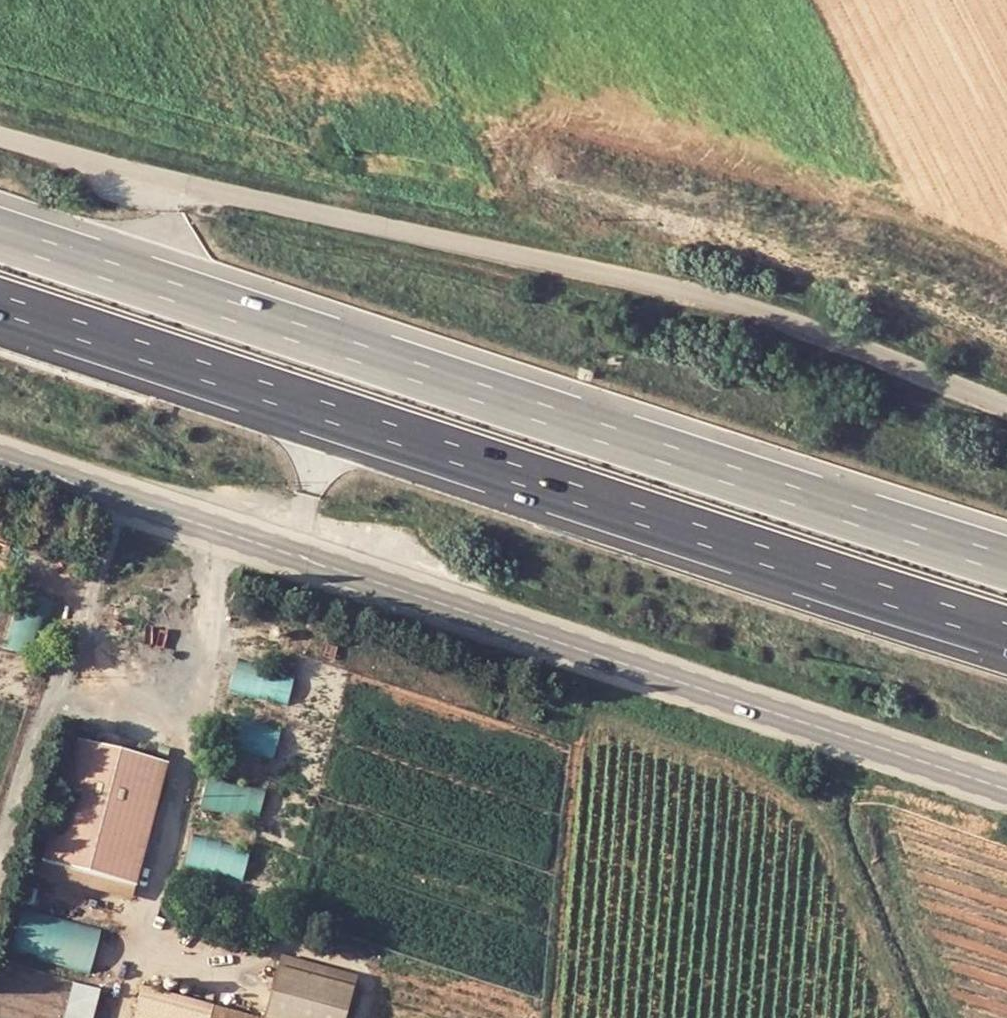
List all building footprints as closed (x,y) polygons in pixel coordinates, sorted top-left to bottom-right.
[(290,700),(294,671),(235,662),(230,691),(290,700)] [(274,755),(280,730),(243,721),(237,747),(274,755)] [(166,766),(72,746),(45,870),(139,890),(166,766)] [(261,816),(265,787),(207,779),(203,808),(261,816)] [(244,878),(251,848),(192,835),(186,865),(244,878)] [(9,947),(89,970),(101,930),(20,908),(9,947)] [(283,964),(280,977),(354,997),(358,984),(283,964)] [(354,997),(280,977),(269,1017),(349,1017),(354,997)] [(70,1017),(99,1017),(103,1003),(77,995),(70,1017)] [(145,998),(140,1016),(147,1017),(221,1017),(145,998)]
